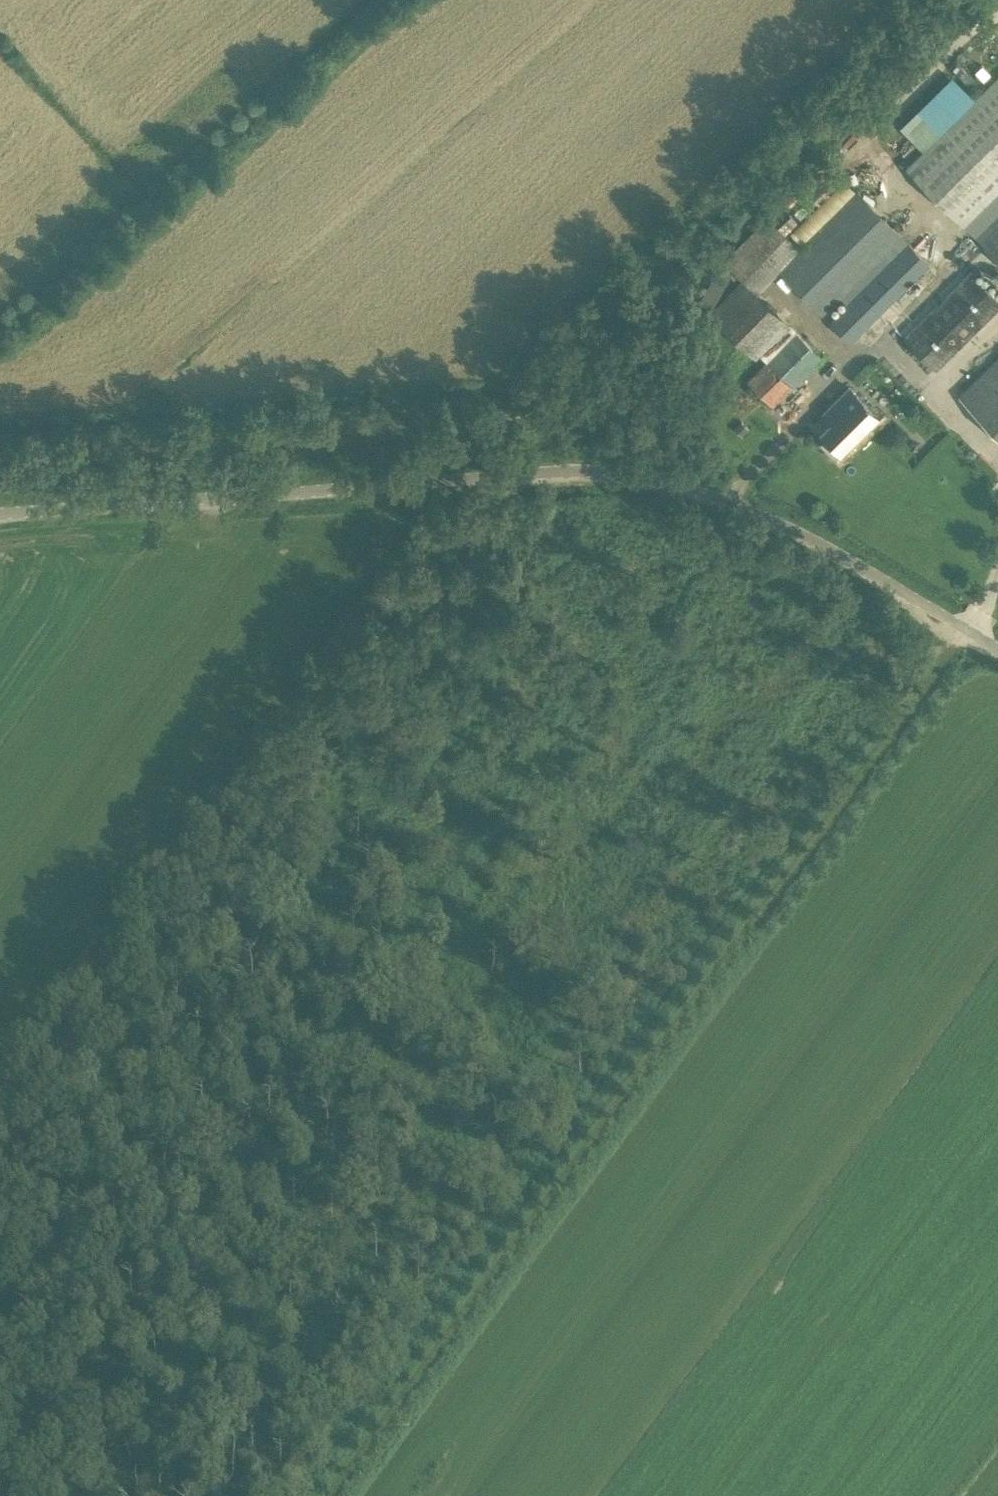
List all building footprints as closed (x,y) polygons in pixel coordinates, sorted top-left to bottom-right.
[(955,104),(973,91),(966,81),(975,74),(961,55),(945,66),(934,52),(922,60),(955,104)] [(997,189),(997,77),(907,164),(963,222),(997,189)] [(742,278),(709,312),(754,357),(759,352),(767,360),(747,380),(771,404),(820,355),(755,290),(778,268),(821,312),(900,235),(856,191),(800,246),(768,214),(724,260),(742,278)] [(977,236),(997,258),(997,216),(977,236)] [(910,237),(933,258),(949,241),(926,219),(910,237)] [(849,341),(928,263),(908,243),(829,321),(849,341)] [(997,305),(997,299),(971,271),(904,337),(935,368),(997,305)] [(959,394),(997,434),(997,356),(959,394)] [(876,415),(848,387),(827,407),(835,416),(820,430),(840,451),(876,415)] [(741,421),(734,428),(741,435),(748,428),(741,421)]
